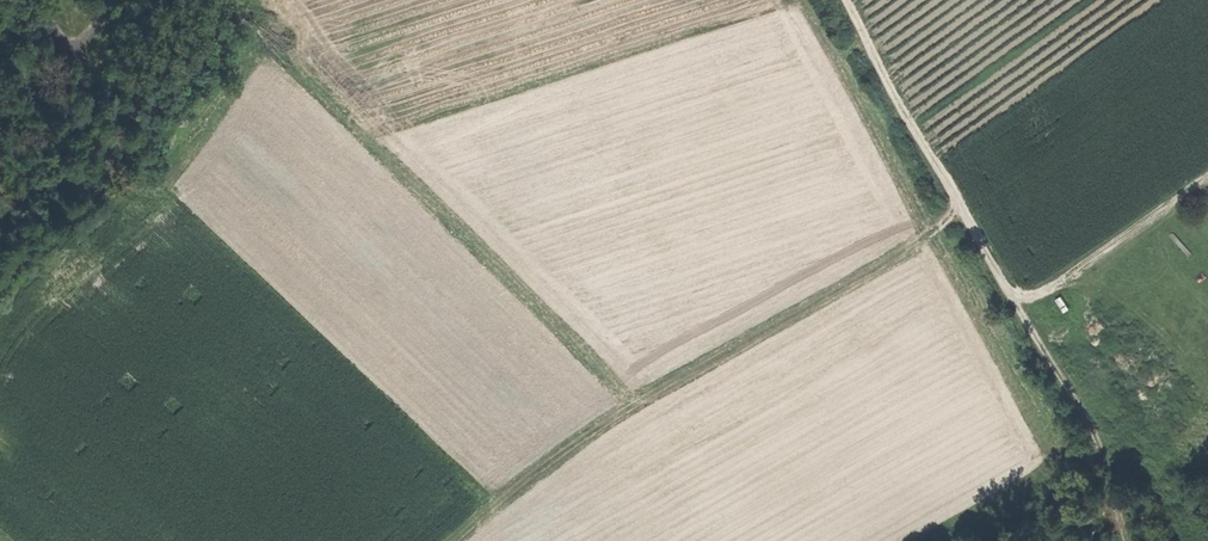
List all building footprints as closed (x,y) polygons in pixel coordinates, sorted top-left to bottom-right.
[(1064,296),(1059,298),(1065,311),(1071,308),(1064,296)]
